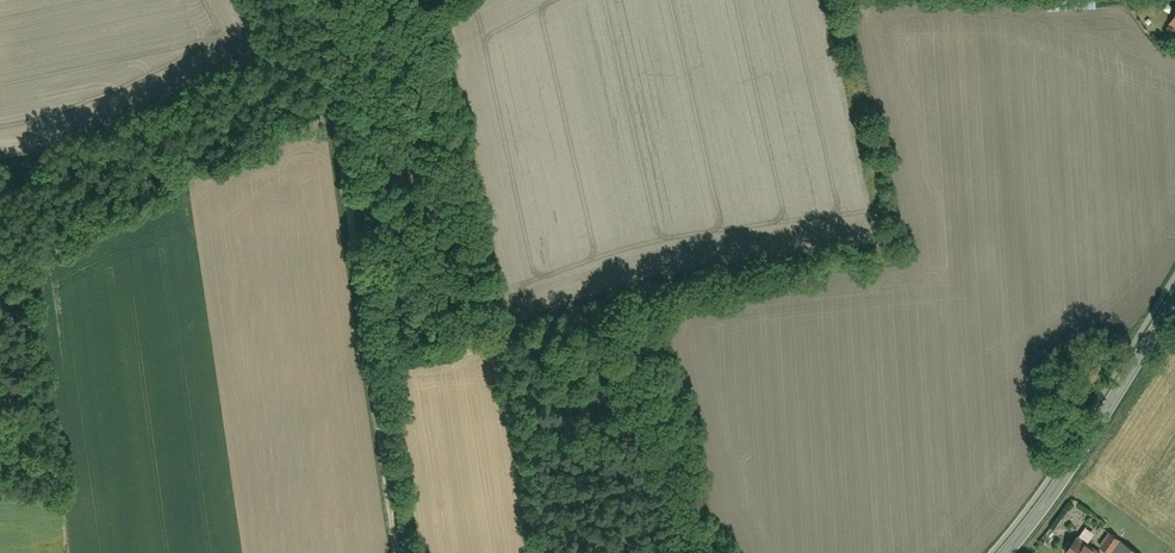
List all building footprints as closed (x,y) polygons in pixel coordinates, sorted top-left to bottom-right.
[(1111,532),(1100,547),(1109,552),(1141,552),(1111,532)] [(1064,552),(1103,552),(1077,534),(1063,552),(1064,552)]
